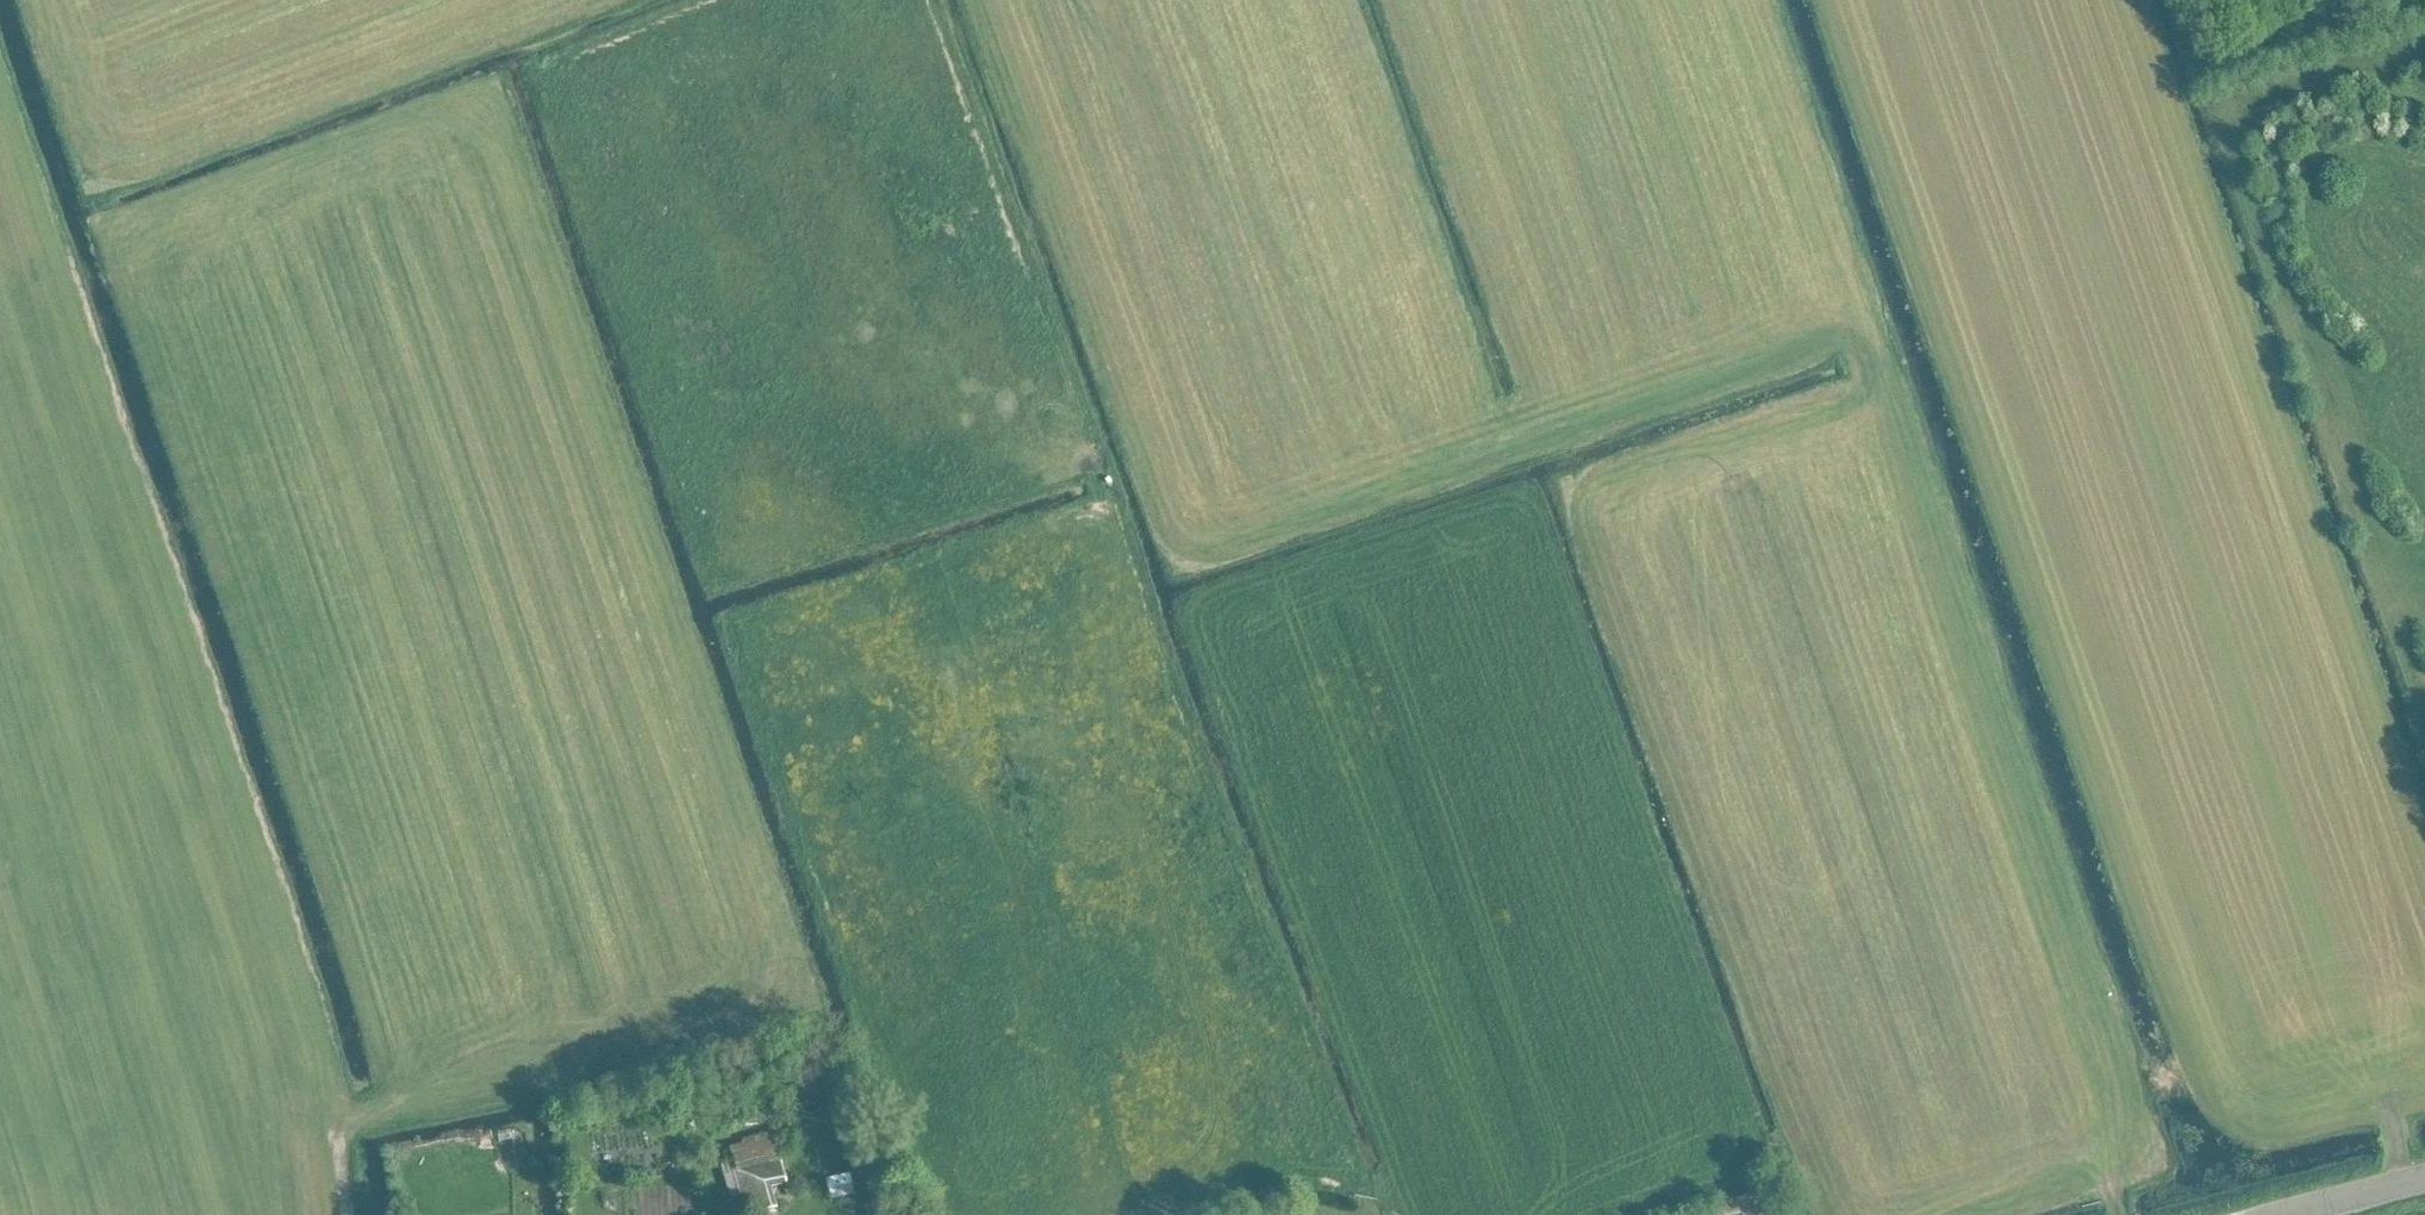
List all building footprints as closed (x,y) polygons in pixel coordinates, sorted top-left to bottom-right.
[(735,1112),(737,1128),(749,1126),(747,1111),(735,1112)] [(773,1132),(743,1140),(745,1147),(732,1150),(735,1164),(720,1167),(729,1201),(742,1197),(748,1214),(762,1214),(777,1210),(771,1189),(785,1185),(773,1132)]
